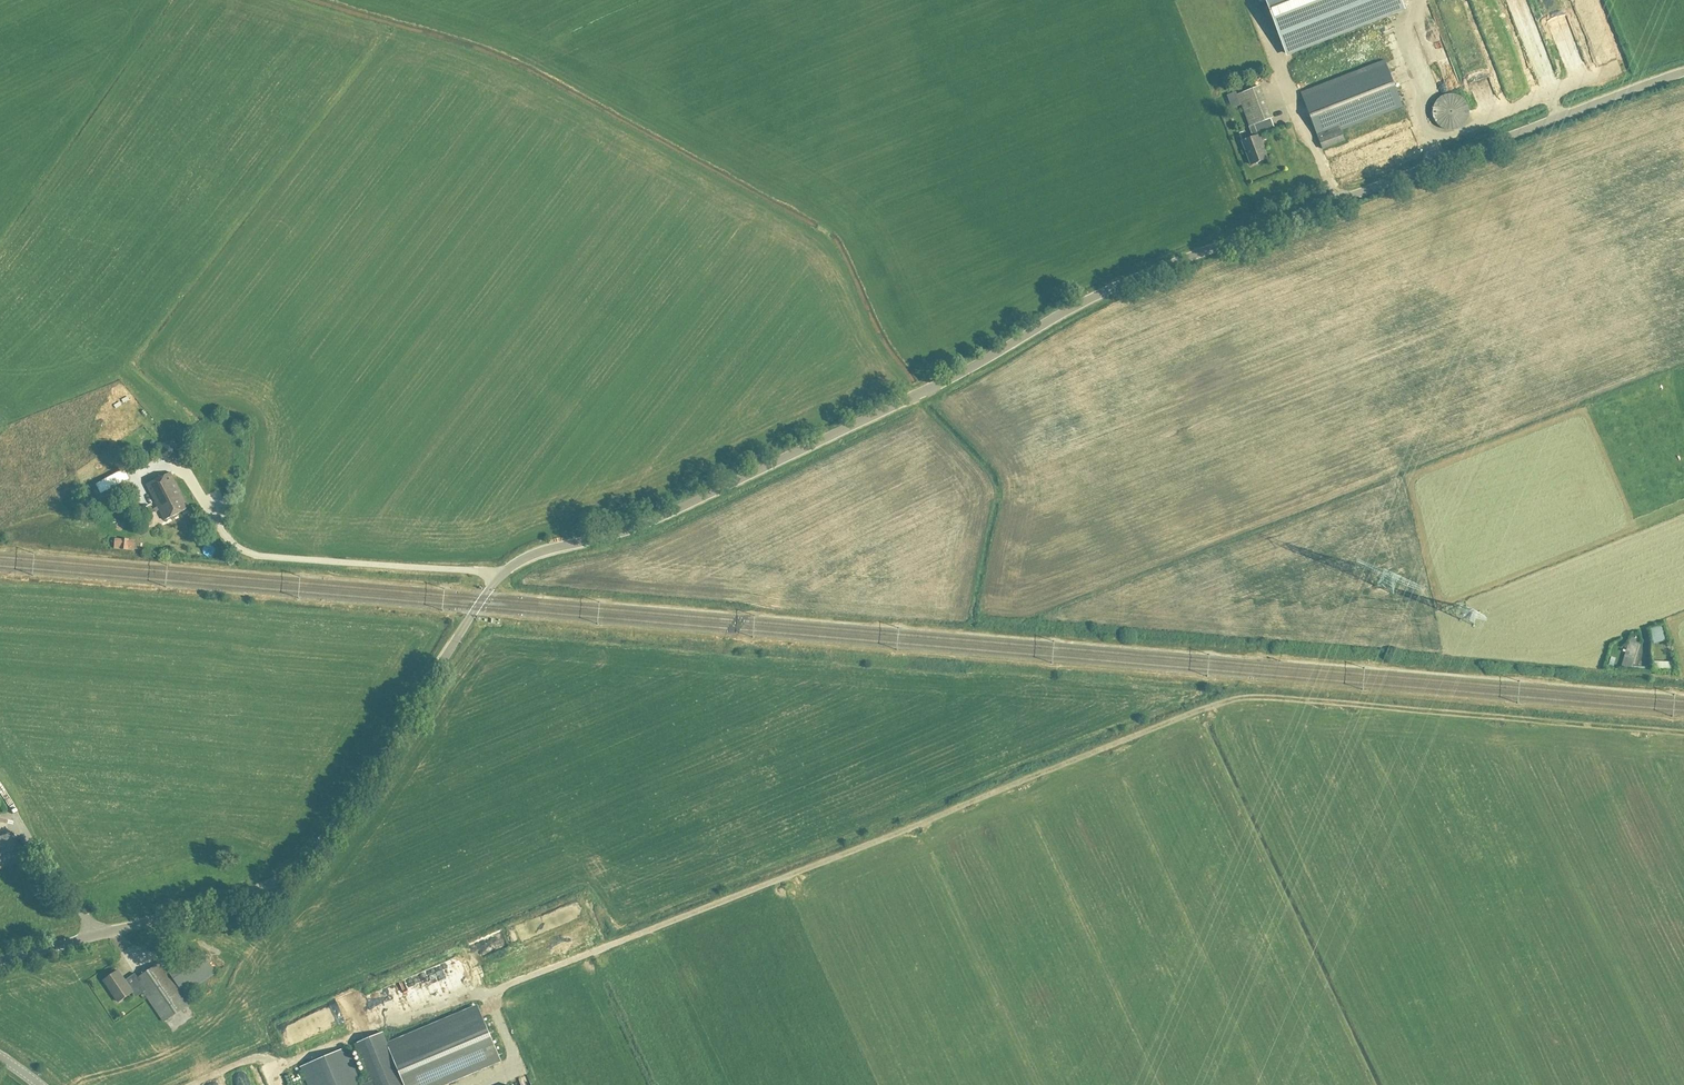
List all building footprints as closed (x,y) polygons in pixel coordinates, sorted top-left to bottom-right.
[(1287,56),(1406,10),(1402,0),(1265,0),(1287,56)] [(1439,96),(1459,88),(1434,23),(1414,31),(1439,96)] [(1402,106),(1385,62),(1302,94),(1323,148),(1344,140),(1340,130),(1402,106)] [(1267,158),(1254,125),(1271,118),(1258,86),(1238,94),(1250,126),(1249,126),(1253,137),(1242,141),(1251,164),(1267,158)] [(1453,94),(1451,94),(1449,94),(1446,94),(1444,95),(1442,96),(1440,97),(1439,98),(1438,99),(1436,101),(1435,103),(1434,105),(1433,106),(1433,108),(1433,109),(1433,111),(1433,112),(1433,113),(1433,114),(1433,116),(1433,117),(1434,118),(1434,119),(1435,120),(1436,123),(1437,124),(1439,126),(1441,127),(1442,128),(1444,128),(1445,129),(1447,129),(1449,130),(1450,130),(1453,130),(1455,129),(1457,129),(1459,128),(1460,127),(1461,126),(1463,125),(1464,124),(1466,122),(1466,121),(1467,120),(1467,119),(1468,117),(1468,116),(1469,114),(1469,112),(1469,111),(1469,109),(1468,108),(1468,107),(1468,105),(1467,104),(1467,103),(1466,102),(1465,101),(1463,99),(1462,98),(1461,97),(1459,96),(1457,95),(1455,94),(1453,94)] [(1412,130),(1353,147),(1358,165),(1417,148),(1412,130)] [(1332,161),(1338,175),(1354,168),(1349,155),(1332,161)] [(207,439),(197,433),(189,445),(200,451),(207,439)] [(170,440),(161,445),(160,456),(169,462),(178,457),(179,447),(170,440)] [(104,491),(138,473),(133,464),(99,481),(104,491)] [(189,508),(170,472),(147,484),(165,520),(189,508)] [(154,514),(150,506),(143,509),(147,517),(154,514)] [(1643,659),(1640,640),(1626,642),(1629,659),(1622,660),(1623,669),(1632,668),(1631,661),(1643,659)] [(1652,674),(1674,674),(1674,664),(1652,664),(1652,674)] [(10,834),(0,838),(0,868),(19,862),(10,834)] [(216,972),(200,948),(175,966),(169,957),(162,961),(184,994),(216,972)] [(189,1004),(160,962),(138,977),(135,973),(125,980),(118,970),(104,980),(119,1001),(133,992),(136,996),(144,991),(164,1021),(189,1004)] [(490,976),(492,982),(504,979),(502,973),(490,976)] [(500,1059),(478,1007),(388,1045),(383,1032),(355,1044),(370,1081),(362,1084),(347,1048),(301,1067),(308,1084),(438,1084),(500,1059)] [(282,1027),(286,1042),(345,1023),(340,1009),(282,1027)]
